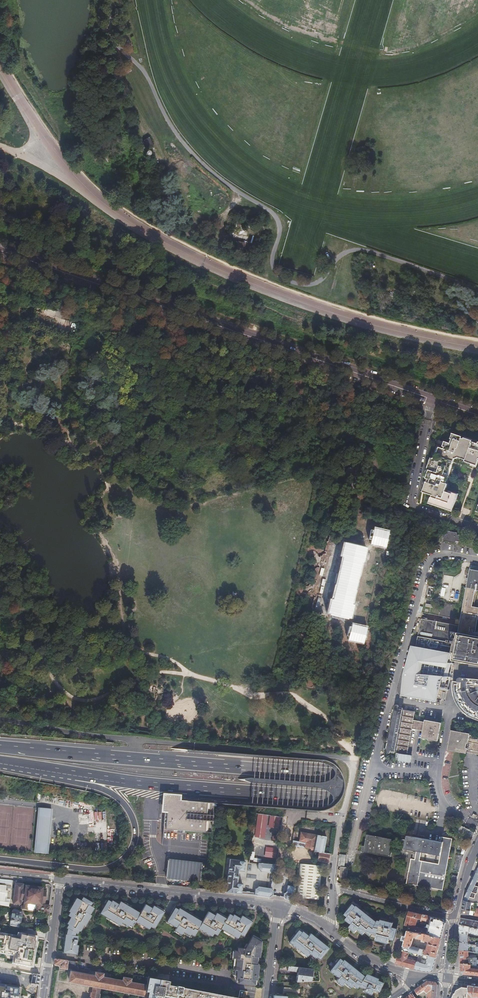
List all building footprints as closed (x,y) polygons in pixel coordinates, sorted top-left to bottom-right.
[(153,145),(148,137),(143,140),(143,141),(141,143),(145,148),(147,147),(148,148),(153,145)] [(477,446),(471,444),(471,443),(462,440),(462,438),(455,435),(452,442),(453,443),(452,444),(451,444),(451,443),(447,442),(444,450),(439,448),(437,455),(437,456),(436,460),(433,458),(429,471),(430,471),(427,480),(428,481),(423,493),(432,496),(430,502),(450,509),(455,496),(445,492),(448,484),(446,483),(448,477),(445,476),(449,464),(447,463),(448,460),(453,462),(455,458),(465,461),(464,462),(477,466),(477,463),(477,444),(477,446)] [(444,531),(442,541),(455,543),(455,541),(461,542),(462,536),(457,535),(457,533),(444,531)] [(374,532),(371,543),(384,546),(386,534),(374,532)] [(330,610),(329,611),(331,612),(330,613),(348,617),(348,615),(349,616),(349,614),(348,614),(349,610),(350,610),(351,608),(350,608),(350,606),(348,606),(358,560),(360,560),(361,558),(362,559),(362,557),(361,556),(362,553),(363,553),(363,551),(362,551),(362,550),(345,545),(345,547),(344,547),(343,548),(344,549),(344,553),(342,552),(342,554),(343,555),(343,556),(345,557),(334,603),(333,602),(332,604),(331,604),(331,606),(332,606),(331,610),(330,610)] [(406,694),(444,702),(452,664),(455,664),(457,663),(457,662),(477,666),(477,633),(475,632),(477,620),(477,608),(474,607),(477,591),(477,572),(469,570),(458,626),(420,619),(406,694)] [(451,588),(453,576),(444,575),(441,595),(445,596),(446,588),(451,588)] [(428,585),(425,597),(431,599),(434,586),(428,585)] [(352,627),(350,639),(362,642),(364,630),(352,627)] [(452,682),(451,687),(452,690),(452,692),(453,698),(455,704),(458,708),(460,711),(464,714),(469,718),(472,719),(475,721),(477,721),(477,680),(459,679),(457,679),(456,680),(455,683),(452,682)] [(402,708),(398,708),(398,707),(398,706),(397,705),(396,705),(395,705),(395,706),(394,706),(394,709),(393,715),(392,721),(387,744),(386,744),(385,749),(386,749),(385,752),(385,753),(386,753),(386,754),(386,755),(387,755),(388,755),(388,754),(389,754),(389,753),(394,754),(394,753),(396,754),(396,753),(407,755),(411,730),(415,730),(422,731),(421,739),(437,742),(440,724),(424,721),(424,723),(413,721),(414,713),(403,711),(404,710),(402,710),(402,708)] [(469,736),(469,735),(451,731),(447,751),(465,755),(466,753),(477,756),(477,738),(469,736)] [(163,812),(162,830),(210,835),(212,802),(174,799),(174,801),(169,800),(168,801),(167,801),(167,802),(166,803),(165,812),(163,812)] [(50,810),(37,809),(32,852),(45,854),(50,810)] [(107,811),(93,812),(94,851),(108,850),(107,811)] [(257,814),(255,838),(270,840),(271,833),(270,833),(271,828),(279,829),(280,816),(257,814)] [(471,841),(475,833),(460,826),(456,833),(471,841)] [(317,834),(300,831),(298,841),(307,842),(305,848),(314,849),(317,834)] [(327,836),(317,834),(314,849),(314,851),(323,853),(327,836)] [(364,845),(362,851),(390,856),(391,851),(390,851),(392,839),(367,834),(365,845),(364,845)] [(442,891),(452,840),(441,837),(440,842),(407,835),(404,848),(416,851),(414,859),(411,858),(405,883),(442,891)] [(265,857),(276,857),(276,848),(266,847),(265,857)] [(327,863),(328,854),(323,854),(318,853),(317,861),(327,863)] [(241,894),(241,891),(242,883),(237,882),(239,871),(243,872),(244,860),(230,858),(227,892),(241,894)] [(167,860),(165,877),(200,881),(202,864),(167,860)] [(259,863),(258,869),(260,872),(274,874),(276,872),(276,868),(274,865),(259,863)] [(298,898),(320,899),(321,865),(299,864),(298,898)] [(476,874),(468,890),(463,900),(477,904),(477,875),(476,874)] [(21,903),(20,910),(26,911),(27,906),(27,905),(37,906),(36,910),(34,909),(33,912),(47,915),(48,907),(43,906),(44,901),(45,893),(45,890),(42,890),(42,889),(39,889),(39,888),(38,888),(38,889),(29,888),(29,887),(28,886),(28,888),(25,887),(25,888),(22,887),(22,886),(21,886),(21,885),(16,885),(16,884),(15,885),(14,885),(14,886),(15,886),(14,890),(14,891),(14,892),(13,892),(14,892),(13,897),(13,898),(13,899),(13,903),(12,903),(12,904),(12,905),(13,905),(14,905),(18,905),(18,906),(19,906),(19,905),(20,905),(20,903),(21,903)] [(8,906),(9,902),(6,901),(7,886),(0,885),(0,905),(8,906)] [(286,899),(291,900),(293,892),(296,886),(288,885),(287,892),(284,893),(285,897),(286,899)] [(255,893),(255,895),(271,897),(273,896),(274,892),(273,891),(272,889),(259,887),(256,889),(255,893)] [(89,915),(93,908),(94,906),(91,904),(91,903),(82,897),(80,900),(76,898),(68,912),(69,912),(68,916),(70,917),(66,924),(68,925),(66,928),(67,929),(66,934),(65,934),(63,952),(76,954),(77,945),(76,945),(77,936),(74,935),(75,933),(76,934),(78,931),(79,931),(83,925),(84,925),(90,915),(89,915)] [(103,903),(105,904),(100,913),(106,917),(105,919),(119,926),(120,923),(127,927),(128,926),(131,928),(135,921),(148,929),(150,926),(154,928),(163,911),(164,910),(156,906),(155,907),(153,905),(151,908),(145,904),(140,913),(130,907),(130,906),(124,902),(123,903),(120,901),(119,903),(115,900),(114,902),(111,900),(111,902),(107,900),(107,901),(106,900),(103,903)] [(463,900),(460,914),(467,915),(475,915),(477,904),(463,900)] [(351,924),(349,927),(356,932),(357,930),(358,929),(364,934),(365,932),(366,931),(371,935),(371,933),(377,934),(375,939),(388,943),(389,940),(389,939),(394,940),(397,929),(392,928),(393,923),(380,920),(380,921),(379,922),(377,922),(369,916),(362,910),(356,905),(355,906),(353,904),(352,905),(350,908),(344,914),(347,917),(345,919),(351,924)] [(219,913),(219,914),(216,913),(214,915),(208,912),(202,920),(182,909),(181,910),(178,908),(178,910),(174,908),(166,922),(176,928),(174,931),(173,932),(180,936),(182,933),(189,937),(190,934),(193,936),(198,929),(211,936),(213,933),(216,935),(220,928),(224,930),(223,932),(230,936),(231,934),(237,938),(240,934),(243,936),(252,920),(245,916),(244,917),(241,916),(240,918),(233,915),(232,916),(229,914),(227,917),(219,913)] [(418,914),(408,911),(404,925),(408,927),(407,930),(417,932),(418,928),(415,927),(417,918),(420,919),(422,915),(418,914)] [(12,912),(9,925),(19,927),(22,914),(12,912)] [(429,922),(428,926),(429,927),(428,930),(418,928),(417,932),(427,934),(441,938),(444,928),(445,923),(443,920),(422,915),(420,919),(420,923),(423,923),(424,920),(429,922)] [(477,928),(477,921),(460,918),(460,921),(459,924),(477,928)] [(459,924),(459,925),(459,929),(459,930),(459,933),(468,934),(468,932),(477,935),(477,928),(459,924)] [(328,948),(309,933),(307,936),(298,929),(288,941),(300,951),(299,952),(305,957),(309,953),(315,958),(316,957),(319,959),(319,958),(320,959),(323,956),(322,955),(328,948)] [(405,940),(403,946),(410,947),(410,946),(411,946),(414,935),(415,936),(416,937),(416,938),(424,940),(425,940),(429,941),(427,950),(424,950),(423,953),(436,957),(437,951),(441,938),(427,934),(417,932),(407,930),(406,936),(403,935),(402,939),(405,940)] [(459,933),(459,935),(460,942),(467,943),(468,944),(477,945),(477,939),(468,937),(468,934),(459,933)] [(12,957),(11,964),(33,969),(37,938),(16,934),(16,937),(0,934),(0,954),(12,957)] [(258,965),(257,965),(258,958),(260,947),(258,945),(260,942),(252,937),(244,949),(237,948),(237,950),(236,951),(235,951),(234,959),(235,959),(234,970),(237,971),(236,973),(235,973),(235,978),(238,978),(237,983),(254,985),(254,980),(256,980),(258,965)] [(460,942),(460,946),(460,950),(468,952),(477,953),(477,945),(468,944),(467,943),(460,942)] [(397,957),(395,963),(415,968),(416,961),(407,958),(409,951),(411,951),(411,954),(418,956),(419,952),(420,949),(411,946),(410,946),(410,947),(403,946),(400,958),(397,957)] [(477,960),(477,958),(468,958),(468,952),(460,950),(460,957),(460,964),(468,963),(468,964),(470,964),(477,965),(477,960)] [(416,961),(415,968),(424,971),(432,971),(434,964),(436,957),(423,953),(423,954),(421,962),(416,961)] [(338,959),(335,962),(329,970),(338,977),(336,980),(342,985),(343,984),(344,982),(350,987),(352,985),(356,988),(358,985),(359,984),(362,985),(361,987),(364,988),(363,991),(370,994),(372,991),(372,989),(377,991),(378,991),(382,982),(376,980),(369,977),(370,975),(365,973),(364,976),(342,959),(342,960),(339,958),(338,959)] [(54,959),(53,965),(61,966),(60,967),(81,970),(81,971),(88,972),(88,970),(84,970),(84,968),(84,963),(55,959),(54,959)] [(460,964),(460,971),(463,974),(468,975),(477,976),(477,969),(470,968),(470,964),(468,964),(468,963),(460,964)] [(297,973),(296,982),(319,982),(318,970),(297,967),(297,973)] [(171,986),(167,985),(167,987),(151,984),(150,987),(129,983),(129,980),(123,979),(123,982),(101,978),(101,975),(95,973),(95,977),(70,972),(69,981),(93,986),(91,997),(97,997),(99,987),(142,995),(142,997),(168,997),(171,986)] [(30,985),(38,986),(39,976),(32,975),(30,985)] [(415,992),(417,996),(423,992),(425,992),(426,994),(427,994),(427,997),(436,997),(437,985),(436,984),(435,983),(433,982),(427,982),(423,985),(418,988),(414,991),(415,992)] [(18,997),(19,997),(20,988),(0,986),(0,997),(17,997),(18,997)] [(168,997),(238,997),(182,988),(182,987),(176,986),(176,987),(171,986),(168,997)] [(468,990),(468,997),(477,997),(477,989),(468,987),(468,990)] [(468,990),(462,989),(457,991),(454,997),(468,997),(468,990)]
